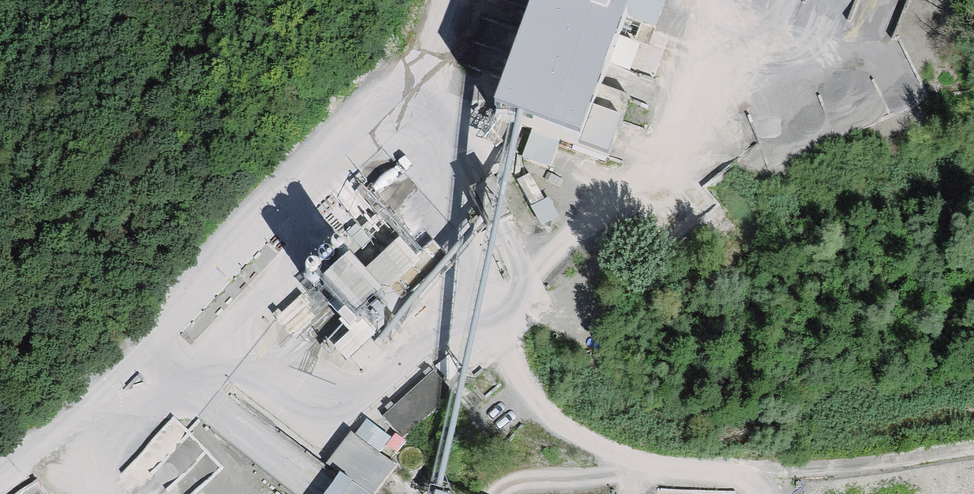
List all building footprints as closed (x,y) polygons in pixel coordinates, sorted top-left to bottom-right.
[(534,13),(526,36),(517,60),(509,83),(495,119),(516,126),(520,128),(532,132),(560,142),(580,150),(594,112),(628,20),(601,10),(604,0),(539,0),(534,13)] [(601,10),(628,20),(656,31),(667,0),(604,0),(601,10)] [(623,123),(594,112),(580,150),(610,160),(623,123)] [(560,142),(532,132),(522,159),(549,169),(560,142)] [(378,302),(348,273),(328,293),(358,322),(378,302)] [(455,395),(434,372),(383,418),(404,441),(455,395)] [(327,466),(341,476),(364,493),(379,493),(397,471),(351,435),(327,466)] [(327,493),(364,493),(341,476),(327,493)]
